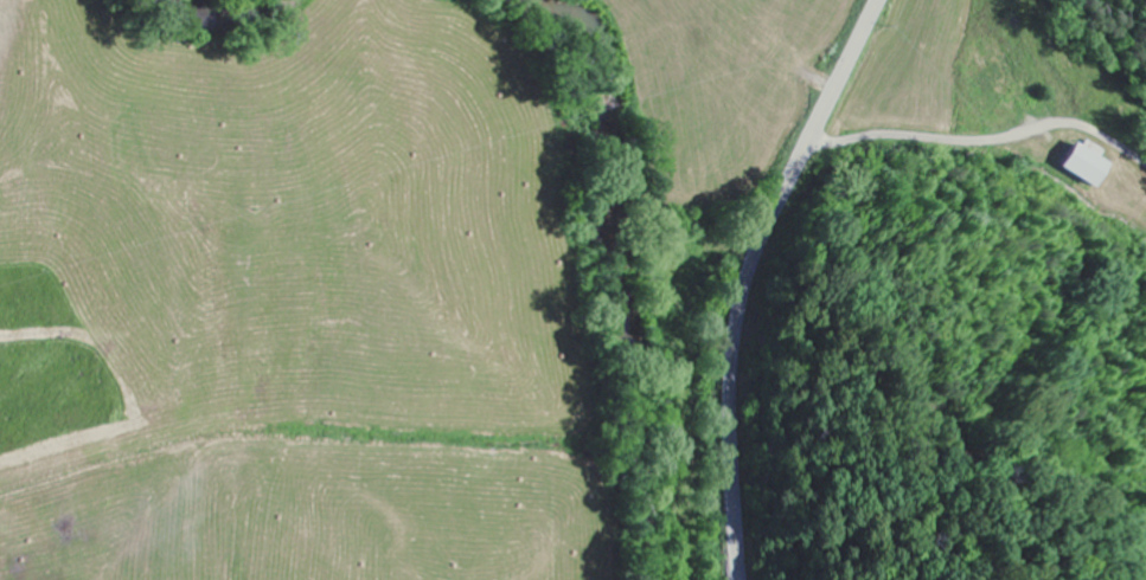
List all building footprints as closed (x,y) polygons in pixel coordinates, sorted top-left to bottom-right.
[(1111,164),(1075,147),(1063,173),(1099,190),(1111,164)]
